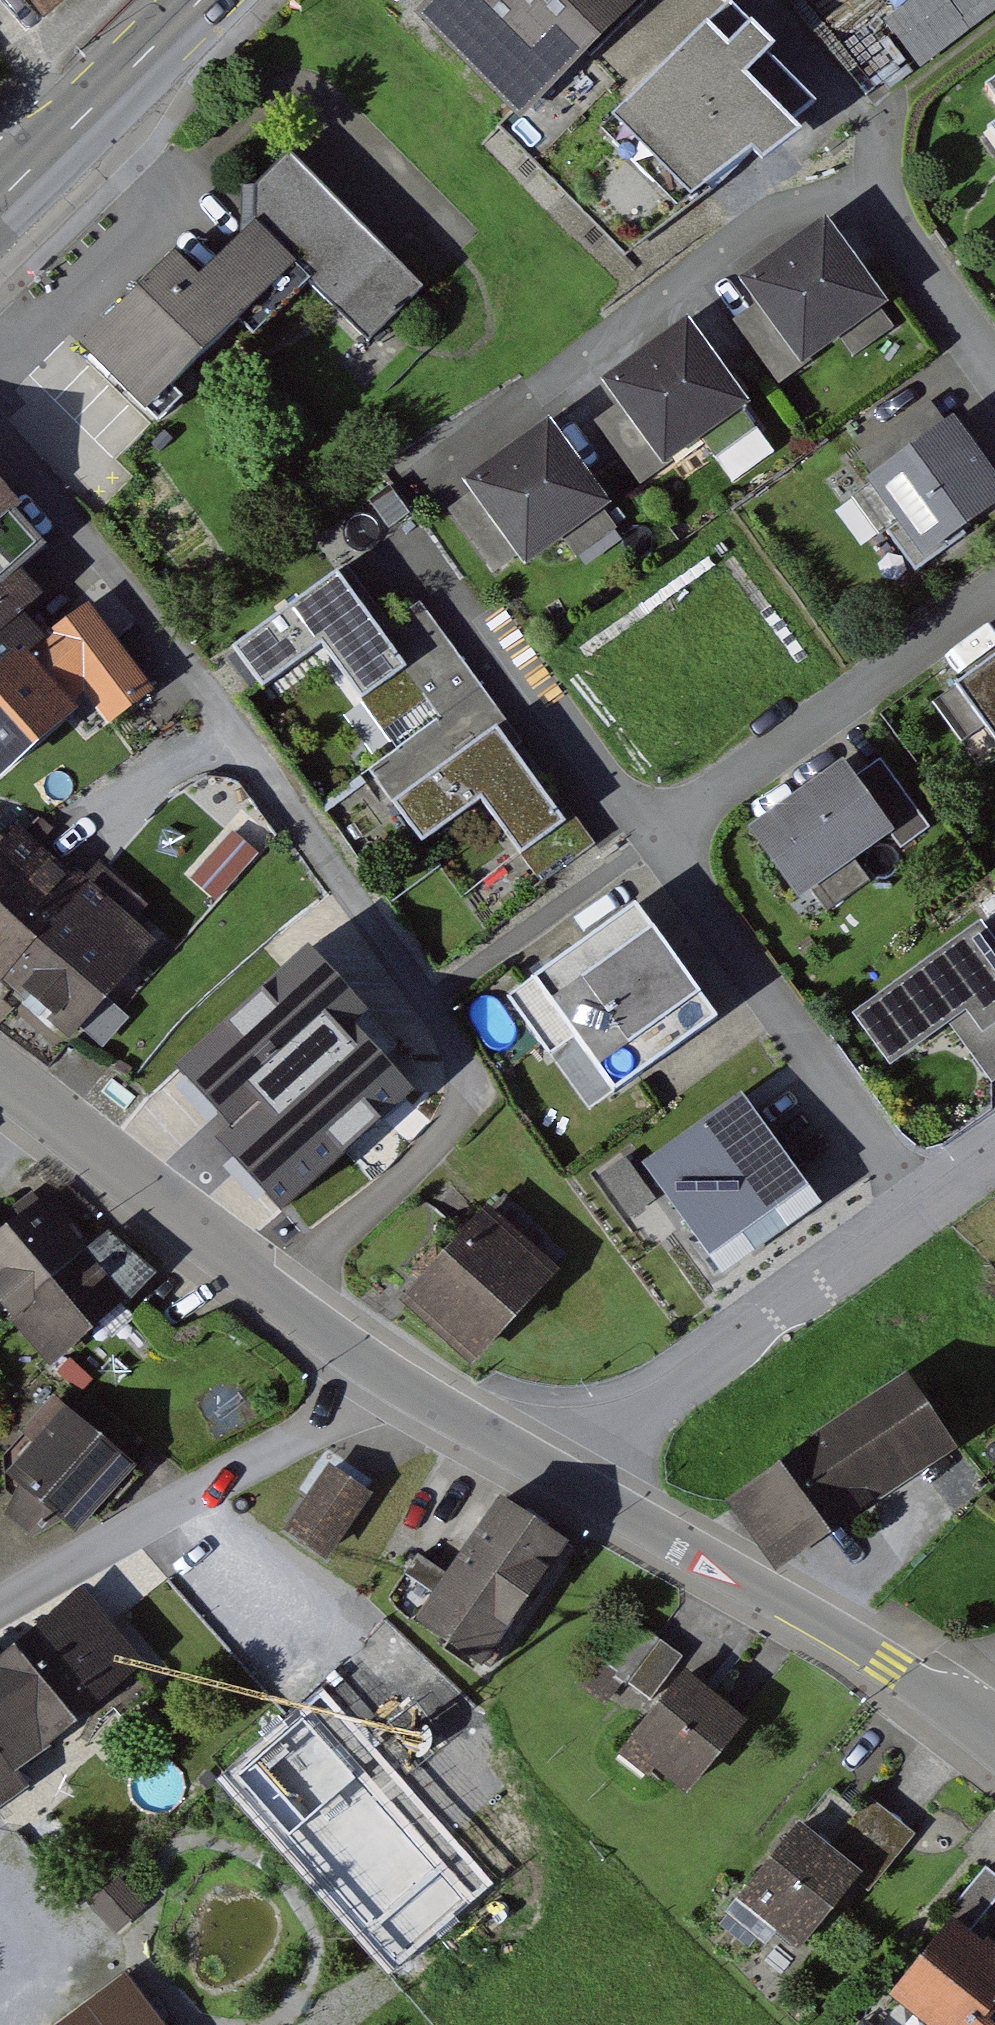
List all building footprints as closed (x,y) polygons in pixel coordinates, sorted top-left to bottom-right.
[(24,24),(52,0),(3,0),(24,24)] [(397,26),(508,138),(641,8),(649,0),(424,0),(397,26)] [(877,26),(910,70),(994,8),(994,0),(912,0),(877,26)] [(641,8),(508,138),(621,252),(768,136),(641,8)] [(971,92),(994,125),(994,75),(971,92)] [(369,348),(423,295),(288,158),(234,212),(244,221),(287,266),(369,348)] [(66,339),(138,412),(287,266),(244,221),(188,276),(159,248),(110,296),(93,313),(66,339)] [(743,293),(797,370),(879,311),(824,235),(743,293)] [(603,392),(657,468),(739,410),(684,334),(603,392)] [(915,563),(994,506),(994,494),(943,422),(857,483),(915,563)] [(468,490),(522,566),(604,508),(549,432),(468,490)] [(31,501),(0,466),(0,528),(31,501)] [(394,677),(324,581),(228,650),(257,690),(310,652),(350,708),(394,677)] [(46,643),(0,592),(0,685),(46,643)] [(993,762),(994,761),(994,654),(942,691),(993,762)] [(591,847),(501,721),(376,810),(412,860),(476,814),(531,890),(591,847)] [(742,836),(788,901),(878,836),(832,771),(742,836)] [(0,852),(0,969),(14,980),(95,885),(24,824),(0,852)] [(14,980),(80,1036),(165,937),(99,881),(95,885),(14,980)] [(513,987),(594,1100),(704,1022),(622,909),(513,987)] [(969,924),(840,1016),(878,1070),(946,1021),(987,1078),(994,1073),(994,960),(969,924)] [(184,1017),(263,1106),(336,1041),(314,1016),(345,989),(288,925),(184,1017)] [(631,1175),(691,1258),(790,1188),(730,1104),(631,1175)] [(109,1301),(25,1207),(0,1230),(0,1292),(53,1351),(109,1301)] [(470,1359),(542,1274),(470,1212),(398,1297),(470,1359)] [(896,1388),(735,1496),(777,1559),(938,1450),(896,1388)] [(5,1489),(53,1527),(112,1453),(64,1415),(5,1489)] [(285,1524),(332,1553),(366,1498),(319,1469),(285,1524)] [(400,1628),(469,1671),(550,1540),(482,1498),(400,1628)] [(148,1664),(82,1587),(0,1650),(0,1810),(29,1788),(18,1773),(148,1664)] [(614,1749),(675,1796),(734,1721),(673,1673),(614,1749)] [(729,1904),(792,1953),(850,1879),(788,1830),(729,1904)] [(911,2024),(965,2024),(994,1996),(994,1970),(943,1930),(885,2004),(911,2024)] [(64,2024),(164,2024),(129,1977),(64,2024)] [(965,2024),(994,2024),(994,1996),(965,2024)]
